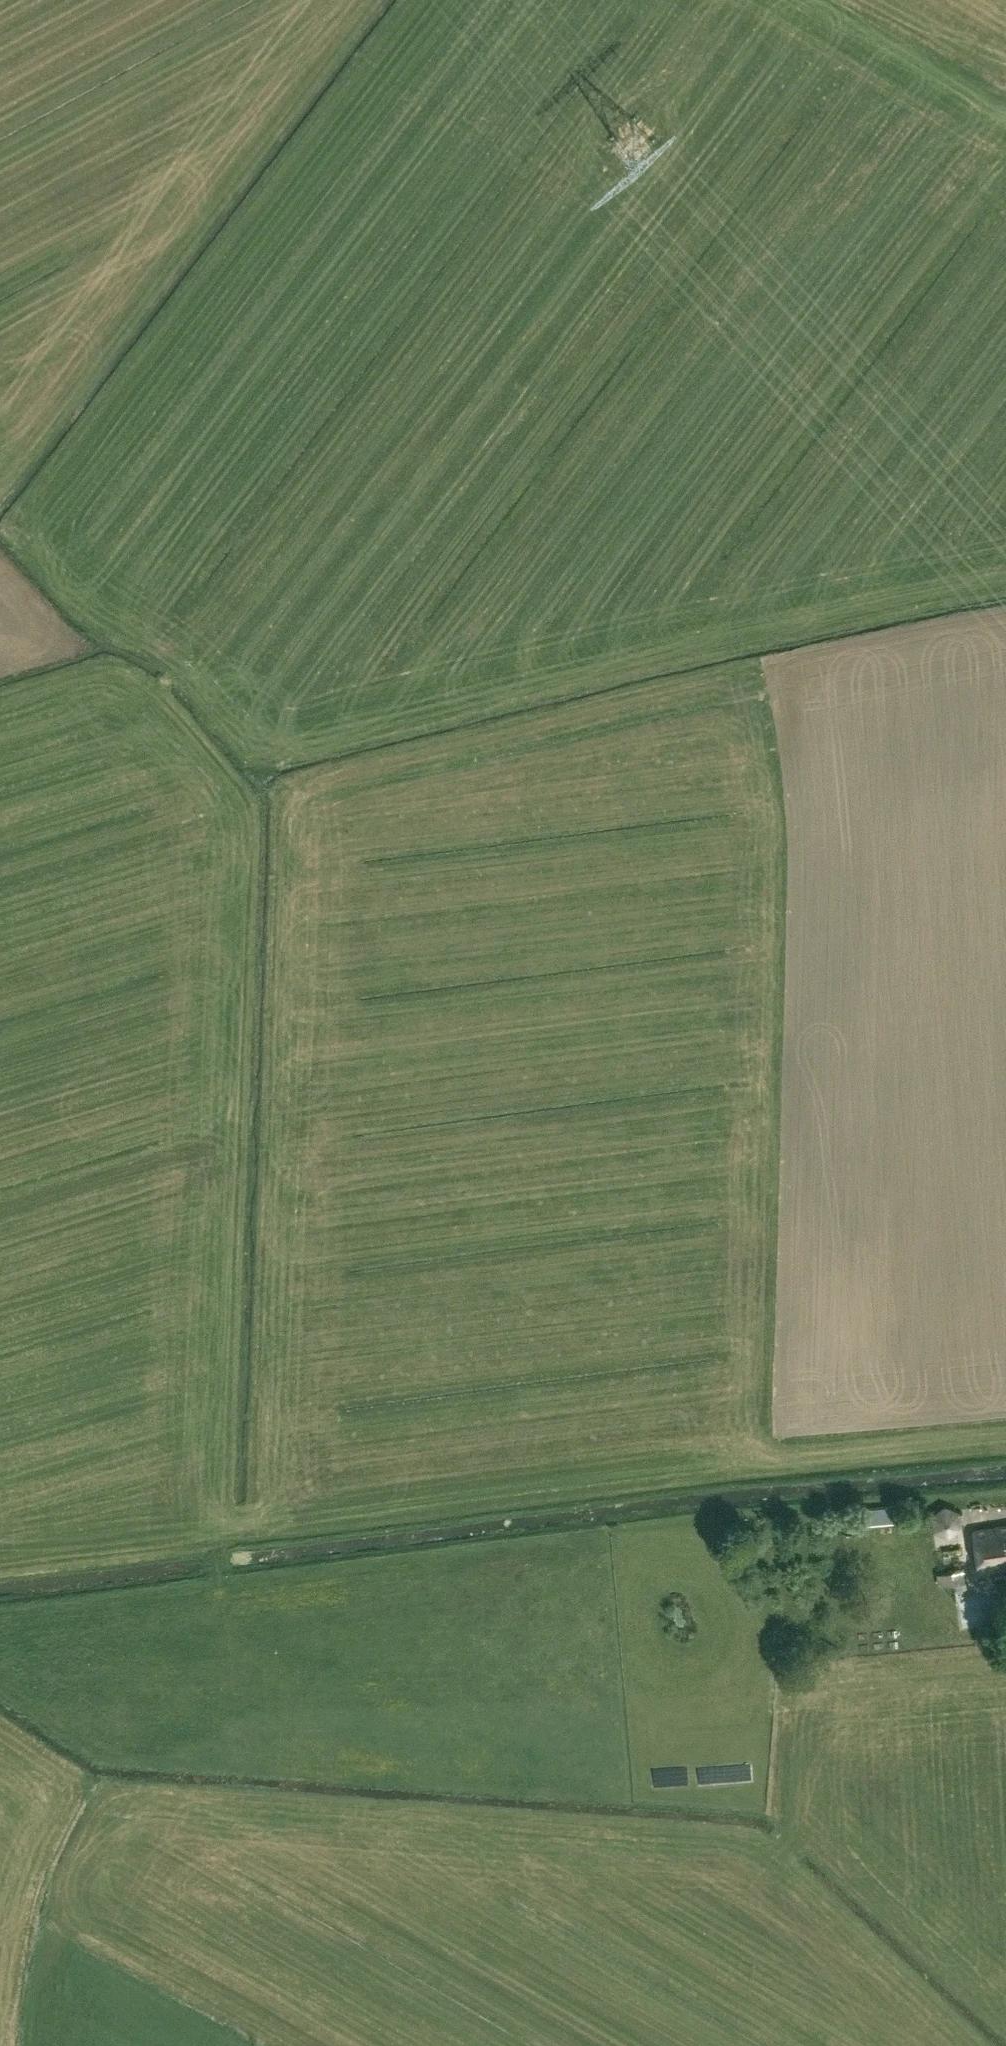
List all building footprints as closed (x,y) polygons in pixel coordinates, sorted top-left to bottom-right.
[(892,1518),(902,1517),(901,1504),(891,1505),(892,1518)] [(875,1507),(866,1507),(867,1520),(877,1520),(875,1507)] [(963,1526),(959,1513),(944,1507),(933,1517),(934,1529),(949,1534),(963,1526)] [(974,1529),(980,1569),(1005,1565),(1005,1524),(974,1529)] [(936,1573),(938,1585),(965,1582),(963,1570),(936,1573)] [(996,1576),(998,1587),(1005,1586),(1005,1574),(996,1576)] [(972,1620),(983,1618),(979,1597),(968,1599),(972,1620)] [(761,1764),(711,1766),(712,1785),(762,1783),(761,1764)]
